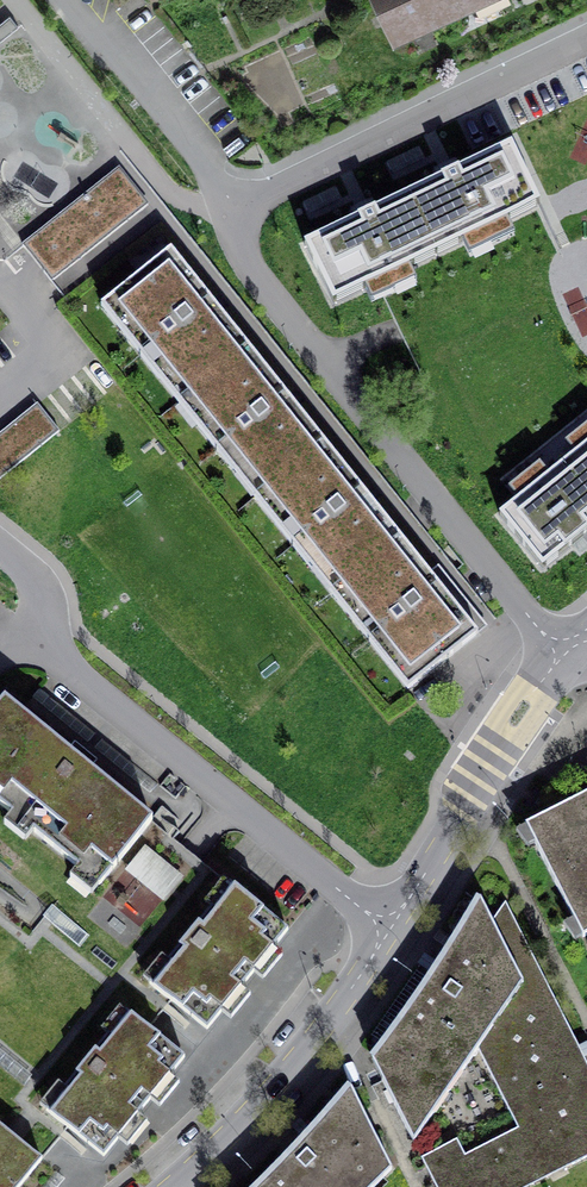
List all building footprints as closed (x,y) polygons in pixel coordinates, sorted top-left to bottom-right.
[(484,0),(365,0),(386,45),(484,0)] [(304,251),(330,306),(366,289),(371,299),(410,280),(406,271),(465,243),(469,252),(507,234),(503,224),(536,208),(509,152),(450,180),(367,221),(304,251)] [(125,170),(22,242),(49,281),(152,210),(125,170)] [(215,326),(162,264),(104,313),(411,676),(469,628),(448,603),(379,522),(296,423),(215,326)] [(435,365),(517,506),(586,459),(586,397),(535,308),(435,365)] [(37,405),(0,434),(0,479),(58,432),(37,405)] [(517,506),(509,511),(542,560),(586,530),(586,459),(517,506)] [(2,707),(0,709),(0,799),(6,791),(66,839),(58,849),(82,867),(86,862),(109,880),(152,827),(2,707)] [(526,833),(581,942),(586,939),(586,802),(526,833)] [(283,937),(231,896),(201,934),(195,929),(176,953),(182,958),(153,994),(206,1036),(221,1017),(230,1024),(246,1004),(237,996),(252,977),(261,984),(278,963),(268,955),(283,937)] [(472,905),(443,955),(366,1064),(409,1145),(475,1052),(515,1134),(466,1162),(457,1147),(422,1164),(434,1186),(537,1186),(586,1162),(586,1073),(504,907),(482,927),(472,905)] [(181,1063),(127,1021),(97,1059),(92,1055),(73,1079),(77,1083),(49,1119),(69,1134),(81,1143),(104,1162),(117,1145),(127,1152),(146,1128),(135,1119),(147,1104),(158,1113),(178,1088),(168,1080),(181,1063)] [(348,1095),(290,1163),(265,1186),(379,1186),(391,1175),(348,1095)] [(0,1133),(0,1186),(23,1186),(40,1165),(0,1133)]
